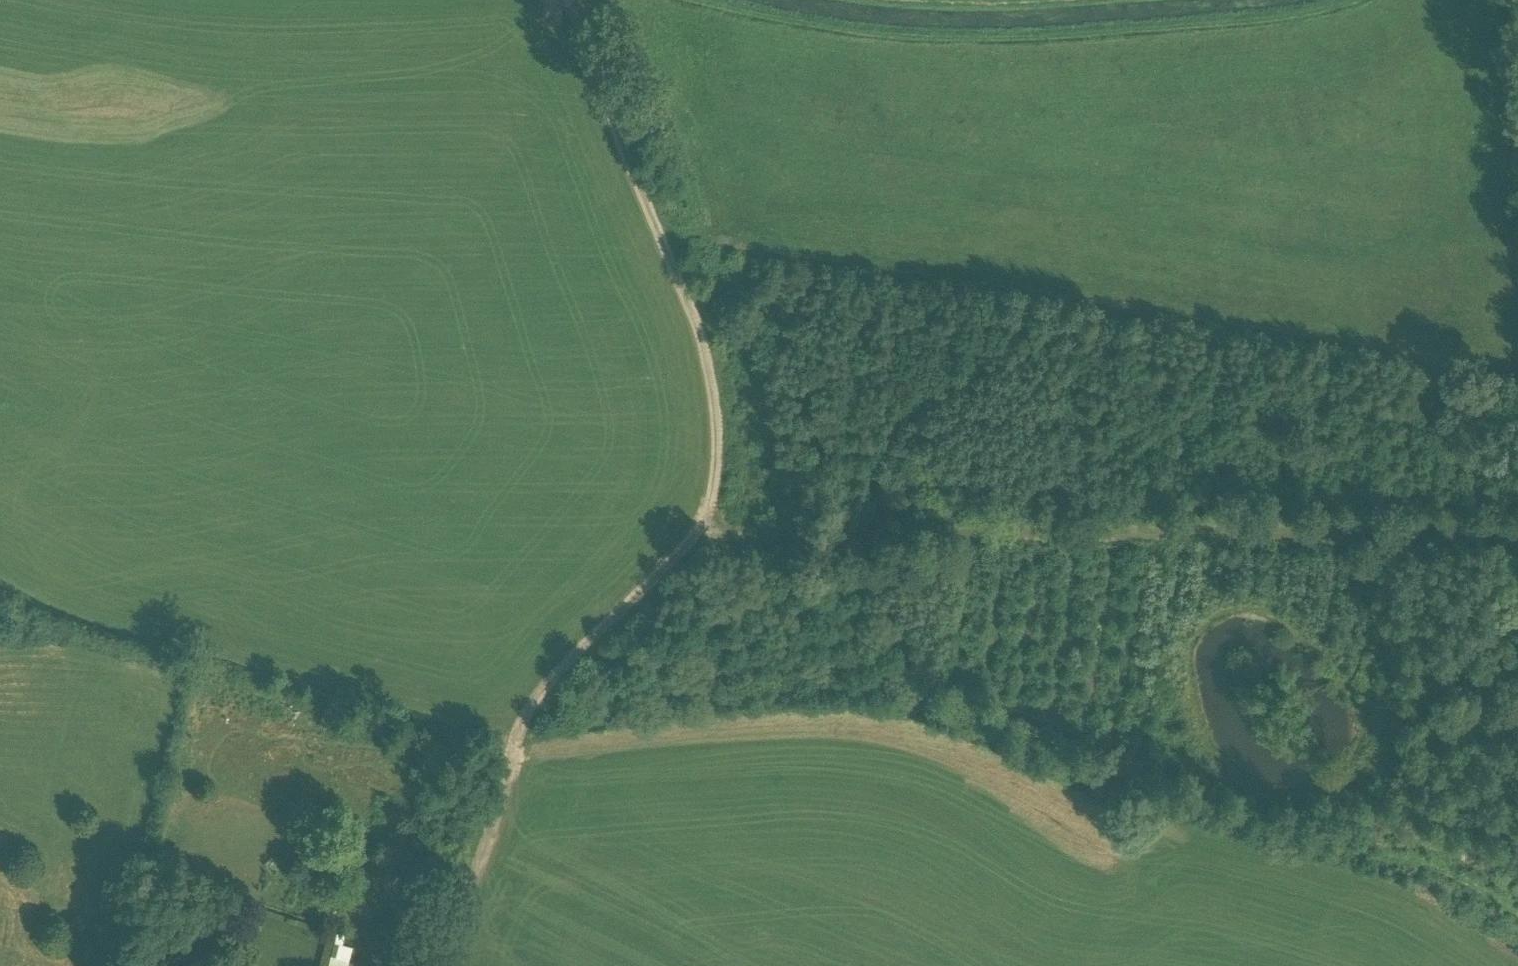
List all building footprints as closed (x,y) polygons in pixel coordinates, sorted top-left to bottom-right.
[(349,962),(352,947),(343,946),(345,936),(336,934),(331,958),(349,962)]
